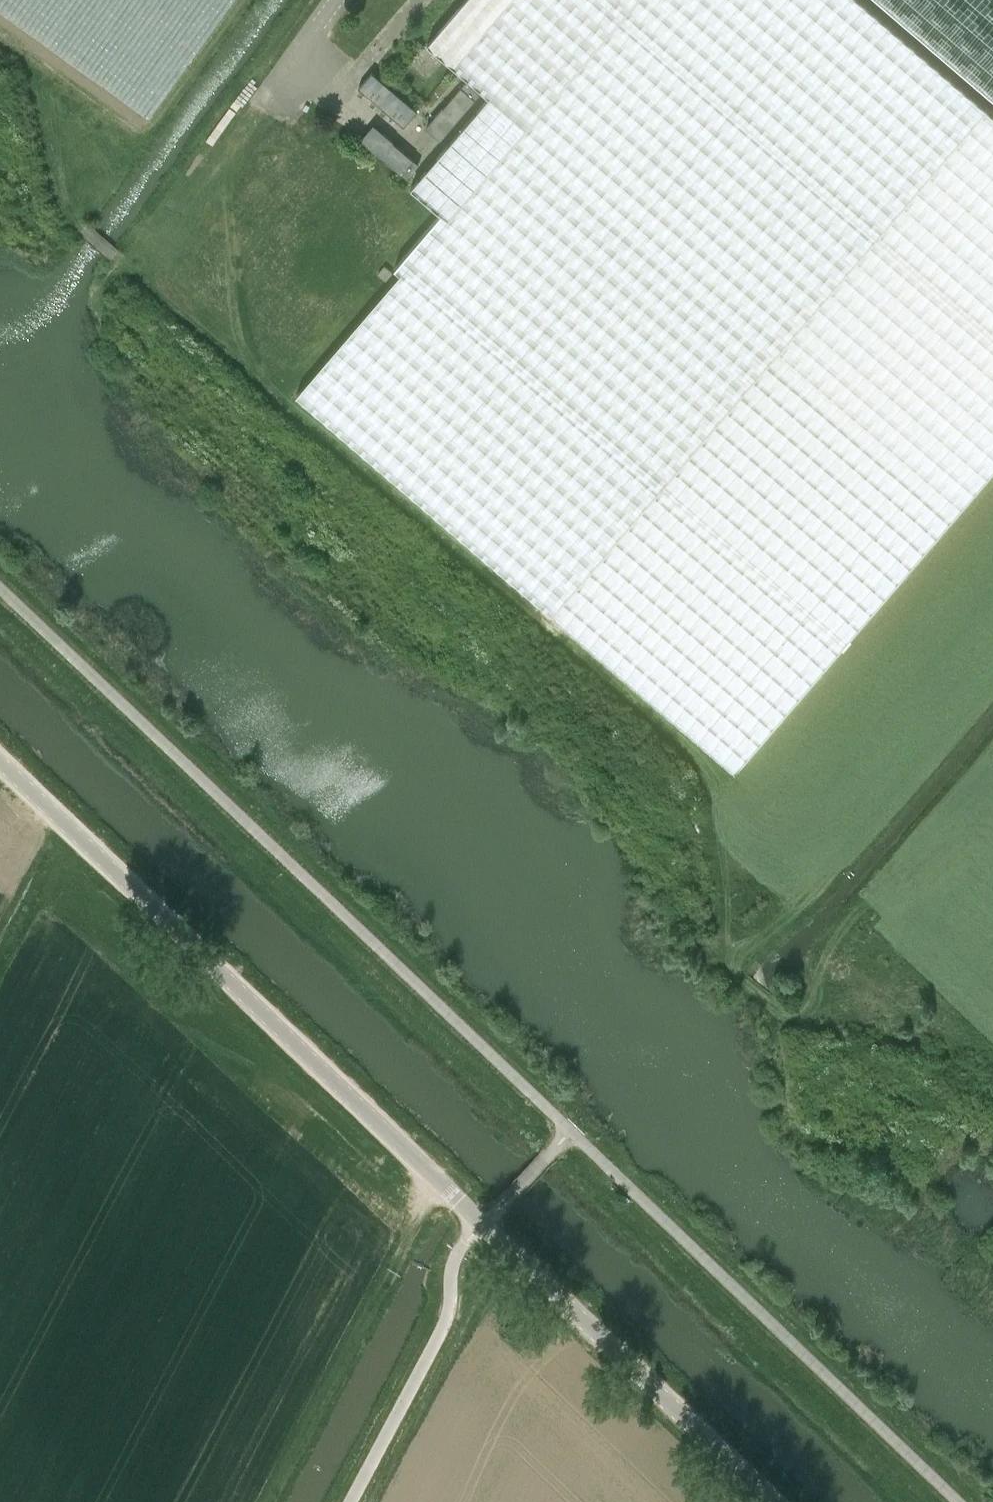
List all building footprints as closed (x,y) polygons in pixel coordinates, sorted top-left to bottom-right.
[(992,469),(992,114),(860,0),(464,0),(427,43),(489,96),(411,187),(441,212),(394,267),(401,272),(297,394),(553,614),(735,770),(992,469)] [(992,98),(992,0),(878,0),(992,98)] [(81,233),(112,257),(119,247),(88,223),(81,233)]
